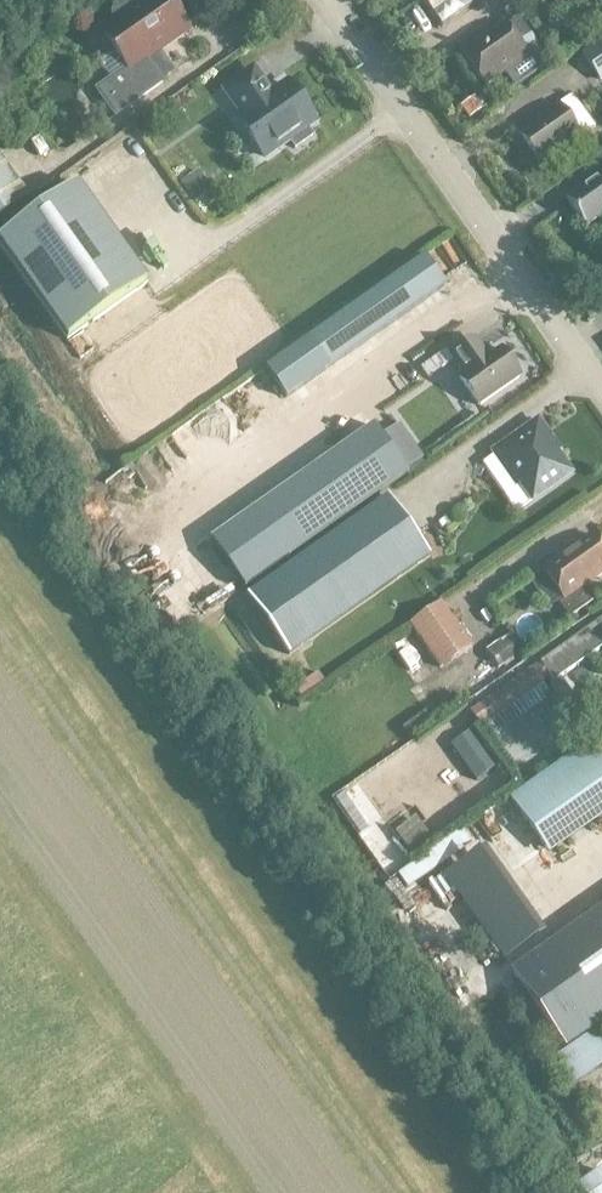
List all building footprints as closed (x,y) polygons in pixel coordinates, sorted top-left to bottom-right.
[(115,117),(163,83),(144,56),(164,42),(166,44),(189,28),(169,0),(157,0),(146,8),(143,3),(137,7),(135,4),(130,1),(124,2),(115,8),(113,13),(114,19),(116,22),(110,26),(125,47),(117,53),(128,68),(97,90),(115,117)] [(425,22),(414,6),(404,12),(416,29),(425,22)] [(527,57),(504,24),(462,54),(485,86),(527,57)] [(601,78),(601,40),(581,54),(599,80),(601,78)] [(289,140),(295,149),(313,136),(307,127),(314,122),(287,84),(271,96),(253,70),(225,90),(243,115),(238,119),(265,157),(289,140)] [(573,94),(558,105),(581,138),(596,127),(573,94)] [(581,138),(558,105),(518,133),(541,166),(581,138)] [(30,201),(0,159),(0,222),(30,201)] [(190,178),(181,184),(194,204),(204,197),(190,178)] [(566,201),(585,228),(601,216),(601,180),(597,183),(595,181),(566,201)] [(0,237),(0,244),(66,339),(146,283),(76,184),(0,237)] [(425,258),(266,370),(286,398),(445,286),(425,258)] [(479,406),(521,377),(501,349),(487,359),(482,353),(484,352),(475,339),(450,356),(464,375),(459,378),(479,406)] [(552,443),(538,423),(494,453),(515,483),(520,484),(532,501),(570,474),(549,445),(552,443)] [(374,425),(210,540),(245,588),(408,474),(374,425)] [(247,596),(289,656),(430,557),(388,497),(247,596)] [(601,575),(601,547),(594,536),(576,548),(573,544),(557,555),(560,559),(543,572),(564,601),(559,605),(569,619),(593,602),(583,588),(601,575)] [(471,647),(441,604),(410,626),(440,668),(471,647)] [(534,672),(541,683),(550,677),(553,682),(601,647),(601,619),(597,623),(540,663),(542,666),(534,672)] [(484,655),(495,671),(526,649),(515,633),(484,655)] [(532,669),(471,712),(490,738),(546,699),(543,695),(547,691),(541,683),(534,672),(532,669)] [(297,688),(303,697),(324,682),(318,674),(297,688)] [(426,711),(402,729),(410,740),(434,723),(426,711)] [(471,732),(452,746),(477,780),(496,766),(471,732)] [(508,796),(544,845),(601,804),(601,757),(589,739),(508,796)] [(470,801),(429,830),(435,837),(475,809),(470,801)] [(432,839),(416,818),(396,833),(411,854),(432,839)] [(474,866),(450,883),(463,902),(487,884),(494,894),(491,897),(521,939),(500,954),(504,960),(541,932),(479,848),(467,856),(474,866)] [(467,856),(443,873),(450,883),(474,866),(467,856)] [(487,884),(463,902),(500,954),(521,939),(491,897),(494,894),(487,884)] [(513,974),(566,1048),(601,1022),(601,911),(513,974)] [(590,1119),(601,1134),(601,1109),(590,1119)] [(596,1183),(576,1192),(601,1192),(596,1183)]
